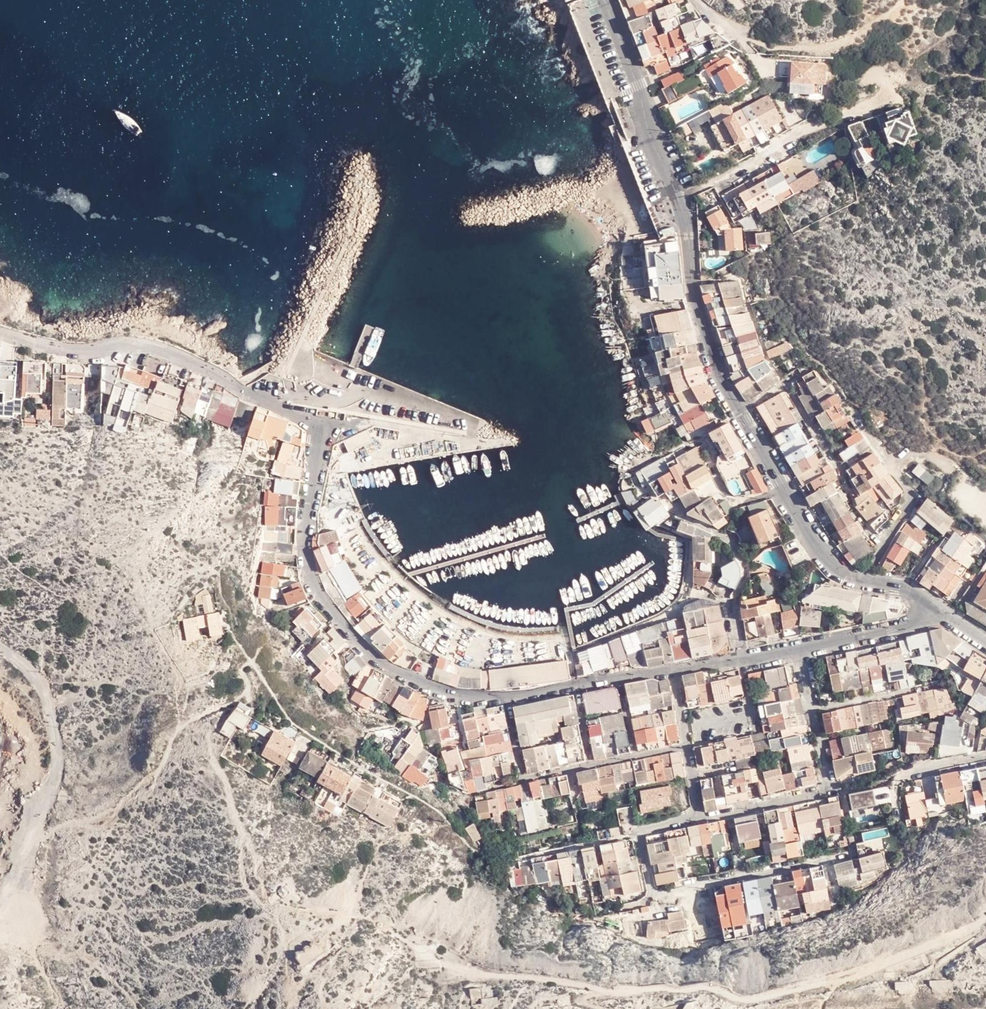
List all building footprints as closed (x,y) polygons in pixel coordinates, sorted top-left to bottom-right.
[(624,11),(636,6),(634,0),(619,0),(624,11)] [(668,8),(672,7),(676,5),(682,3),(679,0),(673,0),(672,0),(665,0),(668,8)] [(636,6),(624,11),(626,18),(628,23),(649,15),(657,13),(652,1),(636,6)] [(678,11),(676,5),(672,7),(677,18),(686,15),(684,9),(678,11)] [(668,8),(657,13),(661,24),(677,18),(672,7),(668,8)] [(661,24),(657,13),(649,15),(654,28),(655,29),(662,26),(661,24)] [(649,15),(628,23),(633,37),(639,34),(654,28),(649,15)] [(677,18),(661,24),(662,26),(665,35),(669,34),(681,29),(677,18)] [(682,26),(682,28),(693,23),(691,19),(685,22),(686,24),(682,26)] [(701,23),(699,20),(693,23),(682,28),(681,29),(687,44),(709,36),(713,34),(702,24),(702,22),(701,23)] [(724,40),(700,20),(699,20),(701,23),(702,22),(702,24),(713,34),(709,36),(711,42),(712,45),(724,40)] [(552,34),(559,34),(559,26),(551,26),(552,34)] [(665,35),(662,26),(655,29),(658,38),(665,35)] [(655,29),(654,28),(639,34),(643,47),(659,41),(658,38),(655,29)] [(687,44),(681,29),(669,34),(675,50),(687,44)] [(639,34),(633,37),(637,48),(643,47),(639,34)] [(675,50),(669,34),(665,35),(658,38),(659,41),(664,54),(665,53),(675,50)] [(709,36),(687,44),(690,50),(711,42),(709,36)] [(730,46),(724,40),(712,45),(715,53),(730,46)] [(659,41),(643,47),(649,60),(664,54),(659,41)] [(690,50),(687,44),(675,50),(677,55),(690,50)] [(643,47),(637,48),(643,62),(649,60),(643,47)] [(677,55),(675,50),(665,53),(667,59),(677,55)] [(664,54),(649,60),(643,62),(644,68),(666,60),(664,54)] [(677,55),(667,59),(671,68),(681,65),(677,55)] [(702,71),(707,80),(714,75),(721,86),(719,87),(725,96),(744,85),(738,77),(736,78),(729,66),(733,64),(725,58),(702,71)] [(670,71),(666,60),(651,66),(652,68),(654,67),(657,76),(670,71)] [(790,63),(788,93),(819,95),(820,84),(824,85),(825,65),(790,63)] [(676,85),(683,81),(678,73),(671,77),(671,76),(659,83),(663,90),(675,83),(676,85)] [(663,90),(660,92),(668,106),(702,86),(695,73),(683,81),(676,85),(675,83),(663,90)] [(714,75),(707,80),(714,91),(719,87),(721,86),(714,75)] [(780,120),(767,97),(758,102),(771,126),(780,120)] [(771,126),(758,102),(749,108),(763,131),(771,126)] [(727,104),(710,112),(715,121),(731,112),(727,104)] [(746,120),(755,135),(763,131),(749,108),(741,112),(746,120)] [(899,108),(878,116),(884,132),(888,145),(916,135),(908,112),(902,114),(899,108)] [(724,152),(745,141),(737,124),(746,120),(741,112),(733,116),(712,129),(724,152)] [(878,116),(860,122),(869,138),(884,132),(878,116)] [(784,119),(780,120),(785,131),(789,128),(784,119)] [(745,141),(748,139),(755,135),(746,120),(737,124),(745,141)] [(869,138),(860,122),(846,128),(854,143),(858,150),(855,151),(854,155),(856,160),(860,168),(879,158),(869,138)] [(763,131),(768,141),(776,136),(771,126),(763,131)] [(755,135),(760,145),(768,141),(763,131),(755,135)] [(748,139),(753,149),(760,145),(755,135),(748,139)] [(777,167),(771,170),(775,177),(781,174),(780,171),(777,167)] [(737,190),(723,198),(727,205),(734,200),(740,197),(748,192),(756,187),(765,183),(775,177),(771,170),(761,176),(752,181),(745,185),(737,190)] [(814,172),(809,174),(817,187),(821,184),(814,172)] [(781,174),(775,177),(783,191),(789,188),(788,186),(781,174)] [(809,174),(788,186),(789,188),(794,196),(803,191),(805,193),(817,187),(809,174)] [(775,177),(765,183),(773,196),(780,193),(783,191),(775,177)] [(773,196),(765,183),(756,187),(765,202),(773,196)] [(756,187),(748,192),(757,205),(765,202),(756,187)] [(783,191),(780,193),(785,200),(794,196),(789,188),(783,191)] [(748,192),(740,197),(748,211),(756,207),(757,205),(748,192)] [(777,204),(785,200),(780,193),(773,196),(777,204)] [(757,205),(756,207),(761,214),(777,204),(773,196),(765,202),(757,205)] [(748,211),(740,197),(734,200),(742,214),(748,211)] [(734,200),(727,205),(734,218),(742,214),(734,200)] [(732,229),(719,207),(706,214),(716,231),(720,228),(724,235),(726,235),(727,252),(744,250),(742,228),(732,229)] [(761,247),(772,246),(770,235),(756,236),(757,248),(761,247)] [(757,248),(756,236),(750,237),(752,251),(761,250),(761,247),(757,248)] [(675,253),(673,244),(646,248),(648,257),(675,253)] [(648,257),(651,288),(660,288),(683,287),(680,253),(675,253),(648,257)] [(732,283),(735,291),(740,290),(738,282),(732,283)] [(721,293),(735,291),(732,283),(719,285),(721,292),(721,293)] [(709,296),(721,292),(719,285),(706,287),(709,296)] [(683,287),(660,288),(660,301),(683,299),(683,287)] [(660,288),(651,288),(652,301),(660,301),(660,288)] [(743,298),(741,293),(740,290),(735,291),(737,299),(742,298),(743,298)] [(737,299),(735,291),(721,293),(724,301),(737,299)] [(709,296),(705,297),(707,304),(724,301),(721,293),(721,292),(709,296)] [(739,307),(737,299),(724,301),(726,308),(726,309),(739,307)] [(724,301),(707,304),(710,313),(714,312),(726,308),(724,301)] [(742,315),(739,307),(726,309),(729,317),(742,315)] [(726,309),(726,308),(714,312),(717,319),(720,319),(722,319),(729,317),(726,309)] [(670,314),(675,334),(692,331),(688,312),(670,314)] [(667,315),(655,317),(656,321),(660,338),(675,334),(670,314),(667,315)] [(745,324),(742,315),(729,317),(732,326),(745,324)] [(732,326),(729,317),(722,319),(720,319),(717,319),(720,327),(732,326)] [(747,326),(733,328),(736,338),(749,334),(747,326)] [(753,326),(747,326),(749,334),(755,332),(753,326)] [(736,338),(733,328),(717,330),(723,346),(737,343),(736,338)] [(675,334),(679,349),(696,346),(692,331),(675,334)] [(755,332),(749,334),(752,341),(757,339),(756,332),(755,332)] [(675,334),(660,338),(664,353),(679,349),(675,334)] [(749,334),(736,338),(737,343),(739,345),(752,341),(749,334)] [(660,338),(656,339),(659,353),(664,353),(660,338)] [(757,339),(752,341),(755,349),(760,347),(757,339)] [(752,341),(739,345),(742,353),(755,349),(752,341)] [(737,343),(723,346),(734,377),(747,370),(744,361),(742,353),(739,345),(737,343)] [(790,351),(788,343),(767,352),(770,359),(790,351)] [(696,346),(679,349),(681,357),(698,354),(696,346)] [(664,353),(659,353),(662,365),(668,363),(681,359),(681,357),(679,349),(664,353)] [(757,356),(755,349),(742,353),(744,361),(757,356)] [(681,357),(681,359),(683,365),(700,361),(698,354),(681,357)] [(760,363),(765,361),(762,354),(757,356),(760,363)] [(654,355),(641,358),(646,368),(646,370),(654,367),(657,366),(654,355)] [(760,363),(757,356),(744,361),(747,370),(760,363)] [(668,363),(671,374),(685,371),(683,365),(681,359),(668,363)] [(18,362),(6,361),(0,361),(0,394),(5,394),(4,401),(0,403),(0,416),(15,417),(15,413),(22,414),(23,399),(16,398),(18,362)] [(146,367),(129,361),(127,367),(144,372),(146,367)] [(685,371),(685,372),(702,368),(700,361),(683,365),(685,371)] [(772,371),(765,361),(760,363),(768,375),(772,371)] [(29,362),(25,362),(25,374),(23,398),(28,398),(28,393),(43,395),(43,383),(44,375),(47,375),(48,363),(29,362)] [(668,363),(662,365),(664,375),(671,374),(668,363)] [(768,375),(760,363),(747,370),(750,376),(755,383),(768,375)] [(68,411),(70,378),(66,377),(67,364),(55,364),(51,418),(62,419),(62,411),(68,411)] [(118,367),(107,367),(105,382),(104,395),(104,403),(110,406),(107,416),(105,415),(104,426),(103,428),(115,428),(118,419),(121,409),(122,407),(128,391),(117,387),(120,379),(119,379),(123,369),(118,367)] [(127,367),(126,370),(143,375),(144,372),(127,367)] [(654,367),(646,370),(647,378),(657,375),(654,367)] [(687,379),(690,379),(704,376),(702,368),(685,372),(687,379)] [(143,375),(126,370),(123,380),(139,387),(143,375)] [(747,370),(734,377),(730,378),(734,385),(750,376),(747,370)] [(671,374),(674,384),(687,379),(685,372),(685,371),(671,374)] [(779,381),(772,371),(768,375),(774,385),(779,381)] [(144,372),(143,375),(159,381),(160,378),(152,375),(144,372)] [(804,381),(807,386),(817,379),(813,372),(803,378),(804,381)] [(664,375),(668,386),(674,384),(671,374),(664,375)] [(154,393),(156,391),(159,381),(143,375),(139,387),(154,393)] [(173,377),(165,375),(163,379),(179,385),(181,380),(173,377)] [(755,383),(763,393),(774,385),(768,375),(755,383)] [(690,379),(692,389),(706,385),(704,376),(690,379)] [(734,385),(741,393),(755,383),(750,376),(734,385)] [(70,378),(68,411),(86,412),(88,379),(70,378)] [(651,390),(652,390),(660,387),(657,378),(647,380),(651,390)] [(156,391),(181,400),(186,387),(179,385),(163,379),(159,381),(156,391)] [(677,395),(692,389),(690,379),(687,379),(674,384),(677,395)] [(807,386),(815,397),(825,390),(824,390),(817,379),(807,386)] [(797,386),(800,389),(807,386),(804,381),(797,386)] [(741,393),(747,403),(763,393),(755,383),(741,393)] [(668,386),(673,397),(677,395),(674,384),(668,386)] [(692,389),(697,397),(697,398),(711,391),(706,385),(692,389)] [(801,392),(815,417),(825,412),(820,404),(815,397),(807,386),(800,389),(801,392)] [(652,390),(658,404),(666,400),(660,387),(652,390)] [(825,390),(829,398),(834,395),(828,387),(824,390),(825,390)] [(188,389),(184,399),(187,400),(185,405),(197,410),(203,393),(188,389)] [(671,398),(675,407),(697,397),(692,389),(677,395),(673,397),(671,398)] [(820,404),(829,398),(825,390),(815,397),(820,404)] [(128,391),(122,407),(134,411),(140,395),(128,391)] [(152,400),(147,414),(173,423),(181,400),(156,391),(154,393),(152,400)] [(215,391),(213,397),(222,400),(224,394),(215,391)] [(711,391),(697,398),(702,406),(716,399),(711,391)] [(811,419),(815,417),(801,392),(798,395),(811,419)] [(196,414),(206,417),(212,401),(213,397),(203,393),(197,410),(196,414)] [(224,394),(222,400),(239,406),(240,401),(224,394)] [(780,395),(793,417),(798,414),(788,397),(788,396),(786,394),(782,394),(780,395)] [(140,395),(134,411),(146,416),(151,400),(140,395)] [(765,421),(775,438),(797,424),(793,417),(780,395),(756,409),(765,421)] [(820,404),(825,412),(826,411),(839,404),(839,403),(834,395),(829,398),(820,404)] [(675,407),(681,416),(682,415),(687,413),(702,406),(697,398),(697,397),(675,407)] [(222,400),(220,404),(237,410),(239,406),(222,400)] [(658,404),(657,404),(661,414),(667,411),(671,409),(666,400),(658,404)] [(239,406),(253,411),(255,406),(240,401),(239,406)] [(206,419),(214,422),(220,404),(212,402),(206,419)] [(220,404),(214,422),(231,427),(235,416),(237,410),(220,404)] [(826,411),(833,422),(846,415),(839,404),(826,411)] [(237,410),(235,416),(250,421),(253,411),(239,406),(237,410)] [(692,422),(707,415),(702,406),(687,413),(692,422)] [(259,407),(257,412),(269,416),(271,411),(259,407)] [(656,418),(665,424),(673,420),(667,411),(661,414),(656,418)] [(822,428),(825,434),(836,427),(833,422),(826,411),(825,412),(815,417),(822,428)] [(269,416),(257,412),(255,419),(267,424),(269,416)] [(687,413),(682,415),(687,424),(692,422),(687,413)] [(793,417),(797,424),(802,421),(798,414),(793,417)] [(706,426),(712,423),(707,415),(692,422),(697,431),(706,426)] [(833,422),(836,427),(837,428),(850,421),(846,415),(833,422)] [(267,424),(263,435),(282,441),(296,445),(303,447),(304,439),(305,431),(296,426),(269,416),(267,424)] [(62,419),(51,418),(51,426),(67,427),(68,419),(62,419)] [(649,432),(665,424),(656,418),(645,423),(649,432)] [(255,419),(249,436),(261,440),(263,435),(267,424),(255,419)] [(687,424),(692,433),(697,431),(692,422),(687,424)] [(731,428),(728,423),(708,434),(712,441),(715,439),(725,456),(717,461),(717,468),(724,481),(736,474),(738,469),(731,458),(729,454),(742,447),(740,444),(726,453),(716,436),(731,428)] [(683,438),(687,437),(692,433),(687,424),(684,425),(677,429),(683,438)] [(775,438),(781,449),(804,437),(797,424),(775,438)] [(128,430),(115,426),(115,428),(113,432),(126,435),(127,433),(128,430)] [(740,444),(731,428),(716,436),(726,453),(740,444)] [(343,442),(349,453),(373,441),(367,430),(343,442)] [(845,443),(849,448),(851,447),(862,438),(857,431),(844,441),(845,443)] [(781,449),(786,458),(809,446),(807,443),(804,437),(781,449)] [(857,454),(868,446),(862,438),(851,447),(857,454)] [(280,443),(277,461),(288,465),(302,469),(303,462),(300,460),(303,450),(295,448),(280,443)] [(837,450),(841,455),(849,448),(845,443),(837,450)] [(792,468),(800,464),(815,455),(811,448),(809,446),(786,458),(792,468)] [(862,461),(873,453),(868,446),(857,454),(862,461)] [(744,450),(742,447),(729,454),(731,458),(744,450)] [(841,455),(845,462),(854,456),(849,448),(841,455)] [(698,450),(688,455),(690,459),(699,454),(698,450)] [(870,471),(880,464),(873,453),(862,461),(870,471)] [(699,454),(690,459),(698,472),(707,467),(699,454)] [(853,467),(862,461),(857,454),(854,456),(845,462),(850,470),(853,467)] [(688,455),(678,460),(680,464),(690,459),(688,455)] [(800,464),(805,473),(819,465),(817,460),(815,455),(800,464)] [(680,464),(685,477),(686,479),(698,472),(690,459),(680,464)] [(664,460),(658,463),(661,469),(667,466),(664,460)] [(668,465),(671,469),(680,464),(678,460),(668,465)] [(863,477),(870,471),(862,461),(853,467),(858,472),(860,476),(861,478),(863,477)] [(300,480),(302,469),(288,465),(288,466),(276,462),(272,474),(285,478),(299,481),(299,480),(300,480)] [(658,463),(645,470),(648,476),(661,469),(658,463)] [(671,469),(678,481),(685,477),(680,464),(671,469)] [(797,477),(805,473),(800,464),(792,468),(797,477)] [(863,477),(872,487),(881,481),(888,475),(880,464),(870,471),(863,477)] [(805,473),(811,484),(826,476),(822,469),(819,465),(805,473)] [(921,478),(926,471),(918,465),(912,472),(921,478)] [(646,478),(651,484),(655,482),(671,473),(667,466),(661,469),(648,476),(646,478)] [(826,476),(828,479),(834,475),(829,466),(822,469),(826,476)] [(698,472),(705,485),(714,480),(707,467),(698,472)] [(850,478),(858,472),(853,467),(850,470),(846,473),(850,478)] [(769,493),(755,469),(747,474),(756,490),(752,491),(754,495),(769,493)] [(941,470),(936,474),(943,483),(948,478),(941,470)] [(646,478),(642,471),(637,474),(643,489),(649,485),(645,478),(646,478)] [(933,478),(926,471),(921,478),(928,484),(933,478)] [(693,492),(695,491),(705,485),(698,472),(686,479),(693,492)] [(655,482),(664,498),(668,495),(676,490),(671,483),(675,480),(671,473),(655,482)] [(803,488),(811,484),(805,473),(797,477),(803,488)] [(831,485),(833,487),(839,483),(834,475),(828,479),(831,485)] [(874,489),(875,491),(886,504),(895,498),(902,492),(888,475),(881,481),(872,487),(874,489)] [(811,484),(816,493),(831,485),(828,479),(826,476),(811,484)] [(851,481),(856,489),(864,484),(861,478),(860,476),(851,481)] [(681,487),(676,490),(681,499),(693,492),(686,479),(685,477),(678,481),(681,487)] [(851,492),(856,500),(868,494),(874,489),(872,487),(863,477),(861,478),(864,484),(856,489),(851,492)] [(265,479),(265,481),(263,493),(267,493),(275,494),(277,480),(278,480),(265,479)] [(277,480),(275,494),(293,496),(295,483),(277,480)] [(296,481),(278,480),(277,480),(295,483),(293,496),(299,497),(301,490),(302,483),(302,482),(296,481)] [(651,484),(660,500),(664,498),(655,482),(651,484)] [(833,487),(836,493),(841,491),(843,490),(839,483),(833,487)] [(816,493),(822,502),(836,493),(833,487),(831,485),(816,493)] [(858,505),(868,497),(875,491),(874,489),(868,494),(856,500),(858,505)] [(676,490),(668,495),(675,503),(681,499),(676,490)] [(693,492),(681,499),(688,511),(702,503),(695,491),(693,492)] [(842,503),(845,501),(847,500),(841,491),(836,493),(842,503)] [(275,494),(267,493),(265,506),(274,507),(279,507),(287,508),(298,508),(299,497),(293,496),(275,494)] [(807,499),(812,508),(822,502),(816,493),(807,499)] [(822,502),(828,512),(842,503),(836,493),(822,502)] [(872,522),(873,523),(884,514),(868,497),(858,505),(857,506),(872,522)] [(890,509),(893,513),(900,504),(900,503),(895,498),(886,504),(890,509)] [(713,527),(724,519),(712,500),(689,516),(713,527)] [(728,500),(725,502),(732,512),(735,510),(728,500)] [(955,520),(926,500),(910,523),(911,524),(921,531),(926,525),(944,536),(955,520)] [(638,511),(651,528),(669,515),(659,502),(656,504),(653,501),(638,511)] [(732,512),(725,502),(721,504),(728,515),(732,512)] [(828,512),(833,521),(848,512),(842,503),(828,512)] [(872,522),(857,506),(856,510),(869,525),(872,522)] [(287,508),(279,507),(280,520),(288,520),(287,508)] [(298,508),(287,508),(288,520),(293,521),(297,521),(298,508)] [(769,510),(750,518),(761,546),(781,538),(769,510)] [(635,514),(647,531),(651,528),(638,511),(635,514)] [(833,521),(839,532),(854,523),(848,512),(833,521)] [(877,528),(887,521),(884,514),(873,523),(877,528)] [(713,527),(718,530),(727,523),(724,519),(713,527)] [(857,521),(854,523),(859,534),(863,531),(857,521)] [(872,522),(869,525),(874,532),(877,528),(873,523),(872,522)] [(676,534),(686,536),(694,538),(695,537),(696,530),(681,523),(676,534)] [(846,543),(859,534),(854,523),(839,532),(846,543)] [(909,527),(907,525),(901,532),(903,533),(916,543),(923,532),(921,531),(911,524),(909,527)] [(696,530),(695,537),(712,540),(710,537),(696,530)] [(267,531),(266,531),(264,541),(277,542),(278,532),(267,531)] [(949,542),(955,534),(952,531),(945,539),(949,542)] [(290,532),(278,532),(277,542),(288,544),(290,532)] [(328,547),(333,546),(336,544),(333,532),(328,534),(321,535),(320,540),(321,549),(322,550),(328,547)] [(839,532),(835,534),(841,545),(846,543),(839,532)] [(927,534),(923,532),(916,543),(919,545),(927,534)] [(959,548),(965,540),(956,532),(955,534),(949,542),(959,548)] [(979,539),(970,532),(965,540),(974,545),(979,539)] [(897,543),(910,551),(916,543),(903,533),(897,543)] [(852,553),(866,543),(859,534),(846,543),(852,553)] [(695,537),(694,538),(695,562),(712,564),(712,540),(695,537)] [(939,548),(943,551),(949,542),(945,539),(939,548)] [(974,545),(965,540),(959,548),(968,555),(974,545)] [(277,542),(264,541),(263,551),(276,552),(277,542)] [(288,544),(277,542),(276,552),(296,555),(296,545),(288,544)] [(953,557),(959,548),(949,542),(943,551),(953,557)] [(852,553),(857,563),(871,552),(866,543),(852,553)] [(910,551),(897,543),(887,557),(884,561),(897,570),(902,560),(904,561),(910,551)] [(326,573),(328,572),(331,571),(341,564),(333,546),(328,547),(335,563),(328,567),(324,570),(326,573)] [(335,563),(328,547),(322,550),(317,553),(324,570),(328,567),(335,563)] [(939,548),(933,557),(936,560),(943,551),(939,548)] [(968,555),(959,548),(953,557),(962,563),(968,555)] [(276,552),(263,551),(262,561),(275,562),(275,560),(276,552)] [(936,560),(946,567),(953,557),(943,551),(936,560)] [(296,555),(276,552),(275,560),(294,563),(296,555)] [(844,556),(853,566),(857,563),(852,553),(844,556)] [(968,567),(973,558),(968,555),(962,563),(968,567)] [(933,557),(926,567),(930,569),(936,560),(933,557)] [(946,567),(955,573),(962,563),(953,557),(946,567)] [(736,560),(723,567),(724,577),(720,583),(736,590),(741,578),(740,568),(736,560)] [(936,560),(930,569),(940,576),(946,567),(936,560)] [(712,564),(695,562),(695,570),(711,573),(712,564)] [(275,564),(262,563),(260,572),(273,574),(275,564)] [(949,582),(942,592),(948,596),(954,586),(960,577),(968,567),(962,563),(955,573),(949,582)] [(275,564),(273,574),(284,576),(285,566),(275,564)] [(331,571),(350,599),(360,592),(342,564),(341,564),(331,571)] [(926,567),(917,582),(921,584),(924,579),(930,569),(926,567)] [(940,576),(949,582),(955,573),(946,567),(940,576)] [(930,569),(924,579),(933,585),(940,576),(930,569)] [(711,573),(695,570),(695,583),(705,587),(710,578),(711,573)] [(331,571),(328,572),(347,601),(350,599),(331,571)] [(271,586),(273,577),(262,575),(261,585),(271,586)] [(942,592),(949,582),(940,576),(933,585),(942,592)] [(969,614),(985,625),(985,576),(968,604),(969,614)] [(280,578),(273,577),(271,586),(279,587),(280,578)] [(717,586),(710,578),(705,587),(710,589),(713,593),(717,586)] [(765,579),(757,583),(758,588),(769,585),(765,579)] [(921,584),(931,590),(933,585),(924,579),(921,584)] [(305,589),(302,582),(293,585),(296,591),(305,589)] [(890,602),(800,583),(791,597),(798,603),(806,606),(806,610),(814,611),(815,605),(846,611),(845,615),(859,619),(861,615),(873,618),(889,621),(888,613),(890,602)] [(271,599),(273,589),(261,588),(260,597),(271,599)] [(206,600),(209,599),(209,595),(206,589),(201,592),(201,596),(196,598),(197,601),(206,600)] [(310,600),(305,589),(296,591),(285,595),(289,607),(310,600)] [(348,604),(347,606),(357,619),(366,609),(357,597),(348,604)] [(215,615),(213,598),(209,599),(206,600),(209,616),(215,615)] [(766,601),(761,602),(762,606),(768,605),(772,604),(778,602),(777,598),(766,601)] [(196,617),(209,616),(206,600),(197,601),(195,602),(193,604),(196,617)] [(778,602),(772,604),(775,614),(780,614),(778,602)] [(904,605),(890,602),(888,613),(889,621),(900,619),(903,615),(906,610),(906,609),(906,608),(906,607),(905,606),(905,605),(904,605)] [(310,603),(301,606),(306,611),(313,619),(316,617),(325,627),(328,623),(310,603)] [(747,610),(749,620),(757,618),(770,615),(768,605),(762,606),(747,610)] [(306,611),(301,606),(290,620),(295,624),(306,611)] [(686,619),(688,629),(689,632),(709,628),(710,636),(713,655),(719,654),(728,645),(720,607),(700,611),(684,614),(686,619)] [(823,613),(823,612),(814,611),(803,610),(801,629),(821,631),(823,613)] [(306,611),(295,624),(297,628),(303,632),(305,630),(313,638),(325,627),(316,617),(313,619),(306,611)] [(797,614),(782,618),(785,633),(801,629),(797,614)] [(770,615),(757,618),(758,622),(761,636),(762,639),(775,635),(770,615)] [(214,637),(226,636),(222,616),(211,618),(211,624),(214,637)] [(384,629),(381,625),(372,616),(369,619),(367,621),(379,634),(383,629),(384,629)] [(202,626),(211,624),(211,618),(201,620),(202,626)] [(832,621),(830,621),(831,635),(855,629),(853,619),(832,621)] [(202,626),(201,620),(187,622),(190,640),(203,638),(200,626),(202,626)] [(367,621),(360,626),(373,640),(379,634),(367,621)] [(761,636),(758,622),(750,624),(752,633),(759,637),(761,636)] [(669,636),(678,633),(675,623),(666,626),(669,636)] [(375,644),(384,654),(395,642),(383,629),(379,634),(373,640),(360,626),(356,630),(372,646),(375,644)] [(659,640),(669,636),(666,626),(622,640),(627,650),(659,640)] [(384,629),(383,629),(395,642),(399,638),(388,627),(384,629)] [(293,633),(306,646),(313,638),(305,630),(303,632),(297,628),(293,633)] [(709,628),(689,632),(690,641),(710,636),(709,628)] [(938,664),(945,658),(952,651),(963,642),(942,628),(930,632),(938,664)] [(689,632),(688,629),(686,630),(678,633),(669,636),(671,648),(690,643),(690,641),(689,632)] [(340,636),(335,630),(330,634),(331,636),(327,640),(338,652),(347,644),(340,636)] [(938,665),(938,664),(930,632),(909,637),(909,639),(913,659),(914,664),(939,668),(938,665)] [(669,636),(659,640),(627,650),(627,652),(632,666),(635,668),(650,667),(666,665),(675,663),(671,648),(669,636)] [(710,636),(690,641),(690,643),(694,659),(713,655),(710,636)] [(395,642),(384,654),(388,657),(392,661),(397,655),(400,658),(408,650),(405,648),(406,646),(399,638),(395,642)] [(909,639),(900,642),(904,662),(913,659),(909,639)] [(338,652),(327,640),(315,651),(329,667),(322,674),(336,690),(351,677),(339,664),(344,659),(338,652)] [(614,656),(625,651),(621,640),(610,644),(614,656)] [(904,662),(900,642),(889,644),(893,664),(904,662)] [(963,658),(970,647),(963,642),(952,651),(963,658)] [(690,643),(671,648),(675,663),(694,659),(690,643)] [(593,663),(614,656),(610,644),(591,652),(593,663)] [(886,666),(893,664),(889,644),(877,648),(881,665),(881,667),(886,666)] [(968,661),(975,650),(970,647),(963,658),(968,661)] [(881,665),(877,648),(856,652),(859,669),(869,668),(881,665)] [(963,669),(972,675),(979,663),(983,656),(979,653),(975,650),(968,661),(963,669)] [(630,665),(625,651),(614,656),(618,668),(630,665)] [(945,658),(963,669),(968,661),(963,658),(952,651),(945,658)] [(577,667),(578,669),(585,666),(593,663),(591,652),(581,656),(581,665),(577,667)] [(850,672),(859,669),(856,652),(847,655),(847,659),(850,672)] [(368,665),(358,655),(350,663),(360,674),(368,665)] [(618,668),(614,656),(593,663),(595,674),(618,668)] [(840,674),(850,672),(847,659),(838,661),(840,674)] [(830,676),(840,674),(838,661),(828,663),(830,676)] [(448,664),(440,662),(438,669),(446,671),(448,664)] [(529,687),(526,678),(529,678),(531,686),(572,680),(568,662),(490,671),(492,689),(492,691),(529,687)] [(901,680),(908,679),(908,676),(904,662),(893,664),(886,666),(890,682),(891,682),(901,680)] [(595,674),(593,663),(585,666),(587,676),(595,674)] [(981,681),(985,671),(985,668),(979,663),(972,675),(981,681)] [(368,665),(364,673),(372,678),(376,671),(368,665)] [(872,680),(881,679),(884,678),(881,667),(881,665),(869,668),(872,680)] [(587,676),(585,666),(578,669),(579,678),(587,676)] [(890,682),(886,666),(881,667),(884,678),(881,679),(882,683),(890,682)] [(779,690),(789,688),(789,686),(785,667),(777,669),(780,680),(767,682),(769,692),(779,690)] [(862,682),(872,680),(869,668),(859,669),(862,682)] [(446,671),(438,669),(434,681),(458,688),(492,689),(490,671),(462,669),(462,676),(446,671)] [(780,680),(777,669),(764,672),(765,677),(767,682),(780,680)] [(852,684),(862,682),(859,669),(850,672),(852,684)] [(387,676),(376,671),(372,678),(383,683),(387,676)] [(765,677),(764,672),(747,675),(749,685),(755,685),(755,680),(765,677)] [(843,686),(852,684),(850,672),(840,674),(843,686)] [(358,681),(354,686),(359,689),(363,692),(372,678),(364,673),(361,676),(358,681)] [(705,683),(704,674),(695,675),(697,685),(705,683)] [(833,688),(843,686),(840,674),(830,676),(833,688)] [(682,678),(685,688),(697,685),(695,675),(682,678)] [(963,693),(972,699),(976,691),(981,681),(972,675),(963,693)] [(387,676),(383,683),(392,688),(394,686),(396,682),(387,676)] [(743,696),(739,676),(726,679),(731,699),(742,698),(743,696)] [(383,683),(372,678),(363,692),(374,698),(383,683)] [(713,696),(715,703),(731,699),(726,679),(711,682),(710,683),(713,696)] [(902,689),(910,687),(908,679),(901,680),(902,689)] [(663,694),(661,683),(654,680),(646,681),(649,696),(663,694)] [(894,691),(902,689),(901,680),(891,682),(894,691)] [(649,696),(646,681),(626,686),(632,714),(650,710),(648,697),(649,696)] [(669,681),(661,683),(663,694),(671,692),(669,681)] [(985,698),(985,684),(981,681),(976,691),(985,698)] [(396,682),(394,686),(403,692),(406,688),(396,682)] [(392,688),(383,683),(374,698),(375,699),(383,703),(385,700),(392,688)] [(697,685),(699,698),(713,696),(710,683),(705,683),(697,685)] [(685,688),(687,700),(699,698),(697,685),(685,688)] [(789,688),(792,700),(799,699),(796,685),(789,686),(789,688)] [(394,686),(392,688),(385,700),(395,706),(403,692),(394,686)] [(406,688),(403,692),(412,697),(415,693),(406,688)] [(614,688),(588,693),(586,693),(584,694),(584,697),(587,714),(621,708),(618,690),(617,689),(614,688)] [(779,690),(769,692),(771,704),(781,703),(792,700),(789,688),(779,690)] [(374,698),(363,692),(359,689),(353,701),(368,710),(371,705),(375,699),(374,698)] [(944,689),(935,691),(936,698),(945,696),(944,689)] [(935,691),(926,693),(927,700),(936,698),(935,691)] [(985,708),(985,698),(976,691),(972,699),(985,708)] [(395,706),(404,712),(410,701),(412,697),(403,692),(395,706)] [(671,692),(663,694),(665,707),(673,705),(671,692)] [(410,701),(419,703),(422,698),(423,697),(415,693),(412,697),(410,701)] [(764,693),(756,695),(759,707),(766,706),(764,693)] [(926,693),(917,696),(918,699),(919,702),(927,700),(926,693)] [(665,707),(663,694),(649,696),(648,697),(650,710),(653,709),(665,707)] [(574,695),(569,697),(572,713),(577,713),(574,695)] [(713,696),(699,698),(701,706),(715,703),(713,696)] [(936,698),(939,711),(948,709),(945,696),(936,698)] [(569,697),(534,705),(538,722),(557,717),(572,713),(569,697)] [(699,698),(687,700),(689,708),(701,706),(699,698)] [(927,700),(930,713),(939,711),(936,698),(927,700)] [(792,700),(796,718),(803,717),(799,699),(792,700)] [(904,701),(908,718),(922,716),(922,714),(919,702),(918,699),(904,701)] [(784,714),(785,721),(796,718),(792,700),(781,703),(784,714)] [(919,702),(922,714),(930,713),(927,700),(919,702)] [(403,713),(411,716),(419,703),(410,701),(404,712),(403,713)] [(411,716),(424,719),(428,705),(427,705),(419,703),(411,716)] [(766,706),(769,718),(784,714),(781,703),(771,704),(766,706)] [(245,705),(240,711),(249,716),(253,719),(257,712),(245,705)] [(535,721),(531,705),(514,709),(518,725),(535,721)] [(447,706),(433,709),(434,717),(448,715),(447,706)] [(759,707),(762,720),(769,718),(766,706),(759,707)] [(505,707),(489,711),(490,717),(506,713),(505,707)] [(881,723),(889,721),(886,707),(878,709),(881,723)] [(873,724),(881,723),(878,709),(870,711),(873,724)] [(965,710),(960,717),(974,728),(979,720),(965,710)] [(225,730),(236,738),(240,732),(239,729),(240,728),(249,716),(240,711),(229,723),(225,730)] [(490,717),(489,711),(477,713),(479,720),(490,717)] [(677,724),(674,711),(664,713),(666,726),(677,724)] [(865,726),(873,724),(870,711),(862,712),(865,726)] [(855,714),(857,728),(865,726),(862,712),(855,714)] [(477,713),(464,716),(466,722),(479,720),(477,713)] [(506,713),(490,717),(493,732),(502,730),(509,729),(506,713)] [(572,713),(557,717),(558,727),(562,727),(563,729),(575,725),(572,713)] [(664,713),(653,716),(656,729),(657,728),(666,726),(664,713)] [(769,718),(770,726),(785,723),(785,721),(784,714),(769,718)] [(846,716),(850,730),(857,728),(855,714),(846,716)] [(448,715),(434,717),(434,718),(436,728),(441,727),(450,726),(448,715)] [(253,719),(249,716),(240,728),(249,733),(256,721),(253,719)] [(616,734),(628,732),(625,716),(613,719),(616,734)] [(656,729),(653,716),(646,717),(648,730),(650,730),(656,729)] [(838,718),(841,732),(850,730),(846,716),(838,718)] [(946,716),(945,721),(944,725),(943,725),(940,740),(954,742),(954,746),(960,746),(963,728),(959,727),(960,722),(954,720),(946,716)] [(493,732),(490,717),(479,720),(481,735),(485,734),(493,732)] [(557,717),(538,722),(539,732),(558,727),(557,717)] [(648,730),(646,717),(640,718),(642,731),(648,730)] [(796,718),(799,728),(806,727),(803,717),(796,718)] [(640,718),(633,720),(635,732),(642,731),(640,718)] [(762,720),(763,727),(770,726),(769,718),(762,720)] [(785,721),(785,723),(787,730),(799,728),(796,718),(785,721)] [(825,721),(828,734),(841,732),(838,718),(825,721)] [(604,737),(616,734),(613,719),(601,721),(604,737)] [(481,735),(479,720),(466,722),(469,738),(481,735)] [(535,721),(518,725),(521,737),(538,733),(535,721)] [(601,721),(590,723),(593,739),(604,737),(601,721)] [(770,726),(772,733),(782,732),(787,730),(785,723),(770,726)] [(460,724),(450,726),(452,732),(461,730),(460,724)] [(679,737),(677,724),(666,726),(668,739),(679,737)] [(563,729),(564,736),(565,741),(577,739),(575,725),(563,729)] [(441,727),(443,742),(463,739),(461,730),(452,732),(450,726),(441,727)] [(666,726),(657,728),(659,741),(668,739),(666,726)] [(770,726),(763,727),(765,735),(767,734),(772,733),(770,726)] [(441,727),(436,728),(428,730),(431,745),(443,742),(441,727)] [(558,727),(539,732),(542,742),(564,736),(563,729),(562,727),(558,727)] [(799,728),(800,737),(807,736),(806,727),(799,728)] [(657,728),(656,729),(650,730),(653,742),(659,741),(657,728)] [(782,732),(782,738),(783,741),(800,737),(799,728),(787,730),(782,732)] [(414,745),(422,751),(424,748),(425,747),(420,732),(415,729),(408,739),(414,745)] [(225,737),(233,742),(236,738),(225,730),(225,737)] [(502,730),(493,732),(485,734),(486,738),(503,735),(502,730)] [(642,731),(635,732),(639,744),(653,743),(653,742),(650,730),(648,730),(642,731)] [(891,730),(883,732),(888,749),(895,748),(891,730)] [(631,747),(628,732),(616,734),(619,750),(631,747)] [(767,734),(769,741),(782,738),(782,732),(772,733),(767,734)] [(873,753),(876,752),(888,749),(883,732),(869,734),(871,741),(873,753)] [(299,744),(278,733),(265,756),(285,768),(299,744)] [(538,733),(521,737),(522,743),(539,740),(538,733)] [(924,735),(910,733),(908,746),(908,754),(921,755),(932,756),(933,752),(934,743),(923,742),(924,735)] [(619,750),(616,734),(604,737),(607,752),(619,750)] [(765,735),(759,736),(760,743),(769,741),(767,734),(765,735)] [(869,734),(857,737),(859,744),(871,741),(869,734)] [(505,743),(503,735),(486,738),(487,748),(505,743)] [(759,736),(751,738),(752,745),(754,744),(760,743),(759,736)] [(807,736),(800,737),(802,747),(809,745),(807,736)] [(607,752),(604,737),(593,739),(596,754),(607,752)] [(679,737),(668,739),(670,746),(680,744),(679,737)] [(800,737),(783,741),(785,750),(788,750),(802,747),(800,737)] [(857,737),(849,739),(851,746),(859,744),(857,737)] [(487,748),(486,738),(482,738),(469,741),(471,751),(474,750),(487,748)] [(737,740),(740,760),(755,757),(756,757),(754,744),(752,745),(751,738),(737,740)] [(769,741),(773,754),(774,753),(778,752),(785,750),(783,741),(782,738),(769,741)] [(399,755),(403,758),(414,745),(408,739),(399,755)] [(579,747),(577,739),(565,741),(565,742),(567,742),(569,749),(579,747)] [(668,739),(659,741),(661,748),(670,746),(668,739)] [(849,739),(842,741),(844,748),(851,746),(849,739)] [(539,740),(522,743),(524,750),(535,748),(541,746),(539,740)] [(736,761),(740,760),(737,740),(725,743),(727,750),(729,762),(736,761)] [(653,742),(653,743),(654,749),(661,748),(659,741),(653,742)] [(760,743),(762,755),(773,754),(769,741),(760,743)] [(842,741),(830,743),(832,750),(844,748),(842,741)] [(861,755),(863,755),(864,755),(872,753),(873,753),(871,741),(859,744),(861,755)] [(567,742),(565,742),(556,744),(560,761),(570,759),(569,749),(567,742)] [(300,743),(291,760),(300,765),(302,761),(303,761),(305,756),(306,757),(310,749),(300,743)] [(514,753),(512,743),(505,743),(487,748),(490,758),(494,758),(503,755),(514,753)] [(653,743),(639,744),(640,752),(654,749),(653,743)] [(715,752),(727,750),(725,743),(714,745),(715,752)] [(754,744),(756,757),(762,755),(760,743),(754,744)] [(560,761),(556,744),(551,746),(551,744),(546,746),(550,763),(560,761)] [(853,757),(861,755),(859,744),(851,746),(853,757)] [(403,758),(411,765),(422,751),(414,745),(403,758)] [(714,745),(702,747),(703,754),(705,767),(717,765),(715,752),(714,745)] [(809,745),(802,747),(804,755),(811,754),(809,745)] [(550,763),(546,746),(541,746),(535,748),(539,766),(550,763)] [(844,748),(846,758),(853,757),(851,746),(844,748)] [(581,757),(579,747),(569,749),(570,759),(581,757)] [(632,754),(631,747),(619,750),(621,756),(632,754)] [(694,749),(696,756),(703,754),(702,747),(694,749)] [(802,747),(788,750),(790,758),(804,755),(802,747)] [(490,758),(487,748),(474,750),(476,761),(482,760),(490,758)] [(539,766),(535,748),(524,750),(528,768),(539,766)] [(832,750),(834,761),(845,759),(846,758),(844,748),(832,750)] [(471,751),(465,752),(463,753),(466,763),(471,761),(472,762),(476,761),(474,750),(471,751)] [(621,756),(619,750),(607,752),(609,759),(621,756)] [(715,752),(717,765),(729,762),(727,750),(715,752)] [(785,750),(778,752),(779,759),(790,758),(788,750),(785,750)] [(422,751),(411,765),(420,771),(430,757),(422,751)] [(609,759),(607,752),(596,754),(598,761),(609,759)] [(858,768),(860,774),(881,770),(876,752),(873,753),(872,753),(864,755),(863,755),(864,761),(857,763),(858,768)] [(445,757),(450,774),(454,773),(453,765),(458,764),(457,763),(463,761),(460,753),(445,757)] [(514,753),(503,755),(507,775),(511,774),(509,764),(509,761),(516,760),(514,753)] [(683,753),(673,755),(674,761),(684,760),(683,753)] [(324,781),(333,765),(313,754),(304,770),(324,781)] [(696,756),(698,768),(705,767),(703,754),(696,756)] [(811,754),(804,755),(805,763),(813,761),(811,754)] [(507,775),(503,755),(494,758),(498,775),(498,781),(508,779),(507,775)] [(581,757),(570,759),(572,764),(587,761),(585,755),(581,757)] [(673,755),(664,757),(665,764),(674,761),(673,755)] [(804,755),(790,758),(791,766),(805,763),(804,755)] [(849,770),(858,768),(857,763),(864,761),(863,755),(861,755),(853,757),(846,758),(845,759),(845,760),(847,770),(849,770)] [(430,757),(420,771),(428,778),(437,765),(430,757)] [(740,760),(736,761),(739,773),(742,772),(744,772),(757,769),(755,757),(740,760)] [(494,758),(490,758),(482,760),(486,777),(498,775),(494,758)] [(570,759),(560,761),(561,767),(572,764),(570,759)] [(655,759),(647,760),(647,767),(656,765),(655,759)] [(838,779),(851,777),(849,770),(847,770),(845,760),(845,759),(834,761),(838,779)] [(482,760),(476,761),(472,762),(473,769),(475,778),(475,780),(486,777),(482,760)] [(635,763),(636,770),(647,767),(647,760),(635,763)] [(684,760),(674,761),(676,774),(687,772),(684,760)] [(454,773),(460,771),(462,771),(466,770),(463,761),(457,763),(458,764),(453,765),(454,773)] [(674,761),(665,764),(668,775),(676,774),(674,761)] [(813,761),(805,763),(808,771),(814,770),(813,761)] [(551,769),(550,763),(539,766),(540,772),(551,769)] [(635,763),(624,766),(625,772),(636,770),(635,763)] [(805,763),(791,766),(792,775),(796,774),(808,771),(805,763)] [(665,764),(656,765),(659,777),(668,775),(665,764)] [(354,783),(357,779),(333,765),(324,781),(322,784),(346,798),(348,795),(354,783)] [(420,771),(411,765),(403,777),(413,784),(416,780),(423,784),(428,778),(420,771)] [(647,767),(650,779),(659,777),(656,765),(647,767)] [(540,772),(539,766),(528,768),(529,774),(540,772)] [(624,766),(615,767),(617,774),(625,772),(624,766)] [(615,767),(600,771),(600,777),(617,774),(615,767)] [(636,770),(639,782),(650,779),(647,767),(636,770)] [(851,777),(860,774),(858,768),(849,770),(851,777)] [(475,778),(473,769),(468,770),(469,771),(466,771),(463,772),(464,775),(465,781),(475,778)] [(747,784),(760,782),(757,769),(744,772),(747,784)] [(768,779),(764,780),(768,794),(786,789),(784,777),(782,769),(767,773),(768,779)] [(625,772),(627,784),(639,782),(636,770),(625,772)] [(814,770),(808,771),(809,779),(816,777),(814,770)] [(985,807),(985,805),(985,801),(979,770),(963,773),(968,801),(969,810),(972,809),(985,807)] [(454,773),(450,774),(450,778),(452,782),(455,785),(461,790),(469,792),(462,771),(460,771),(454,773)] [(600,771),(580,775),(583,794),(585,794),(587,805),(597,803),(598,811),(605,810),(604,794),(603,789),(600,777),(600,771)] [(808,771),(796,774),(797,781),(809,779),(808,771)] [(625,772),(617,774),(618,786),(627,784),(625,772)] [(739,773),(723,777),(724,788),(726,788),(745,783),(742,772),(739,773)] [(968,801),(963,773),(943,777),(948,805),(968,801)] [(617,774),(600,777),(603,789),(618,786),(617,774)] [(792,775),(789,775),(792,790),(798,788),(797,781),(796,774),(792,775)] [(354,783),(348,795),(354,799),(360,788),(361,788),(364,782),(365,779),(358,775),(357,779),(354,783)] [(486,777),(487,784),(498,781),(498,775),(486,777)] [(792,790),(789,775),(784,777),(787,791),(792,790)] [(477,787),(487,784),(486,777),(475,780),(477,787)] [(948,805),(943,777),(937,778),(940,798),(942,806),(948,805)] [(465,781),(469,789),(477,787),(475,780),(475,778),(465,781)] [(713,778),(701,781),(704,795),(715,794),(713,778)] [(797,781),(798,788),(811,785),(809,779),(797,781)] [(764,780),(760,782),(762,795),(768,794),(764,780)] [(364,782),(361,788),(376,797),(380,791),(364,782)] [(543,782),(532,785),(534,791),(543,788),(543,782)] [(570,783),(562,785),(564,796),(573,795),(570,783)] [(727,797),(729,797),(747,792),(745,785),(745,783),(726,788),(727,797)] [(487,784),(477,787),(478,793),(487,792),(487,784)] [(562,785),(553,786),(556,798),(564,796),(562,785)] [(553,786),(543,788),(546,801),(556,798),(553,786)] [(673,787),(654,790),(657,803),(672,800),(671,795),(675,794),(673,787)] [(366,815),(376,797),(361,788),(360,788),(354,799),(351,807),(366,815)] [(507,791),(507,793),(508,798),(509,807),(518,806),(524,805),(523,792),(522,788),(507,791)] [(543,788),(534,791),(536,802),(540,802),(546,801),(543,788)] [(890,788),(854,795),(858,811),(893,804),(890,788)] [(654,790),(643,793),(645,805),(651,804),(657,803),(654,790)] [(407,806),(380,791),(376,797),(404,812),(407,806)] [(534,791),(523,792),(524,805),(534,804),(536,802),(534,791)] [(729,797),(730,804),(749,800),(747,792),(729,797)] [(924,819),(930,818),(927,801),(925,793),(907,798),(908,802),(912,821),(924,819)] [(706,810),(718,807),(716,799),(715,794),(704,795),(706,810)] [(404,812),(376,797),(366,815),(394,830),(404,812)] [(725,797),(716,799),(718,807),(730,804),(729,797),(727,797),(725,797)] [(508,798),(500,800),(501,812),(509,811),(509,807),(508,798)] [(841,803),(840,798),(829,800),(830,805),(822,807),(822,810),(825,822),(826,829),(826,831),(827,837),(847,832),(844,817),(841,803)] [(930,818),(944,815),(942,806),(940,798),(927,801),(930,818)] [(492,814),(496,813),(501,812),(500,800),(491,801),(492,814)] [(478,804),(480,815),(492,814),(491,801),(478,804)] [(536,802),(534,804),(541,832),(546,831),(545,827),(540,802),(536,802)] [(822,807),(820,802),(812,803),(813,805),(809,807),(810,812),(822,810),(822,807)] [(528,821),(531,834),(541,832),(534,804),(524,805),(528,821)] [(645,805),(643,806),(644,813),(652,811),(651,804),(645,805)] [(528,821),(524,805),(518,806),(519,813),(521,823),(528,821)] [(798,815),(810,812),(809,807),(805,807),(804,805),(797,807),(798,815)] [(635,807),(620,810),(624,828),(638,825),(635,807)] [(797,807),(791,808),(795,828),(800,827),(797,807)] [(972,809),(974,817),(982,816),(985,815),(985,807),(972,809)] [(794,829),(795,828),(791,808),(780,810),(785,830),(794,829)] [(766,814),(772,845),(780,843),(787,842),(785,830),(780,810),(766,813),(766,814)] [(815,834),(826,831),(826,829),(825,822),(822,810),(810,812),(815,834)] [(803,836),(815,834),(810,812),(798,815),(800,827),(803,836)] [(766,814),(759,815),(763,839),(741,844),(743,851),(766,846),(772,845),(766,814)] [(759,815),(737,820),(741,844),(763,839),(759,815)] [(925,828),(924,819),(912,821),(908,822),(910,831),(925,828)] [(729,833),(727,821),(710,825),(712,837),(725,835),(729,833)] [(482,838),(477,822),(468,826),(475,842),(482,838)] [(545,827),(546,831),(557,828),(557,827),(567,825),(567,823),(545,827)] [(712,837),(710,825),(702,826),(703,832),(702,832),(705,844),(712,843),(712,837)] [(702,832),(701,827),(690,829),(693,847),(705,844),(702,832)] [(795,828),(794,829),(798,843),(803,842),(803,836),(800,827),(795,828)] [(788,845),(798,843),(794,829),(785,830),(787,842),(788,845)] [(688,836),(687,830),(670,833),(670,834),(671,840),(688,836)] [(671,840),(670,834),(650,838),(655,866),(656,866),(661,864),(676,861),(675,857),(671,840)] [(815,834),(803,836),(803,842),(804,845),(810,844),(816,842),(815,834)] [(718,849),(727,847),(725,835),(712,837),(712,843),(714,850),(718,849)] [(692,853),(688,836),(671,840),(675,857),(692,853)] [(837,868),(843,891),(861,886),(859,876),(864,875),(865,882),(878,878),(876,872),(890,868),(887,855),(883,840),(865,845),(858,847),(862,862),(837,868)] [(782,855),(790,854),(788,845),(787,842),(780,843),(782,855)] [(803,842),(798,843),(800,857),(806,856),(804,845),(803,842)] [(712,843),(705,844),(707,856),(715,855),(714,850),(712,843)] [(775,857),(782,855),(780,843),(772,845),(775,857)] [(791,859),(800,857),(798,843),(788,845),(790,854),(791,859)] [(606,854),(618,850),(617,845),(605,848),(606,854)] [(769,857),(775,857),(772,845),(766,846),(769,857)] [(621,864),(634,862),(634,861),(634,860),(631,848),(618,850),(621,864)] [(606,854),(609,866),(621,864),(618,850),(606,854)] [(586,856),(589,870),(603,868),(602,867),(599,853),(586,856)] [(692,853),(675,857),(676,861),(682,860),(682,861),(693,859),(692,853)] [(742,855),(734,857),(735,869),(744,867),(742,855)] [(549,865),(562,862),(561,856),(548,859),(549,865)] [(575,859),(577,873),(589,870),(586,856),(575,859)] [(577,878),(578,878),(577,873),(575,859),(562,862),(566,880),(577,878)] [(636,873),(643,872),(641,861),(634,862),(636,873)] [(663,874),(678,871),(676,861),(661,864),(663,874)] [(553,882),(566,880),(562,862),(549,865),(553,882)] [(623,876),(636,873),(634,862),(621,864),(623,876)] [(609,866),(611,879),(623,876),(621,864),(609,866)] [(541,884),(553,882),(549,865),(537,867),(538,869),(541,884)] [(528,886),(541,884),(538,869),(537,867),(524,869),(528,886)] [(589,870),(592,882),(605,880),(603,868),(589,870)] [(515,890),(528,886),(524,869),(511,872),(515,890)] [(814,871),(815,876),(824,875),(828,892),(830,891),(825,869),(814,871)] [(658,875),(660,887),(674,884),(675,889),(681,887),(678,871),(663,874),(658,875)] [(627,894),(647,890),(643,872),(636,873),(639,886),(626,888),(627,894)] [(623,876),(626,888),(639,886),(636,873),(623,876)] [(819,893),(825,893),(828,892),(824,875),(815,876),(819,893)] [(614,896),(623,894),(627,894),(626,888),(623,876),(611,879),(614,891),(614,896)] [(777,878),(778,887),(794,884),(793,880),(789,879),(789,876),(777,878)] [(806,878),(810,895),(819,893),(815,876),(806,878)] [(566,880),(568,888),(579,886),(577,878),(566,880)] [(761,882),(767,915),(783,912),(778,887),(777,878),(761,882)] [(810,895),(806,878),(797,880),(797,883),(800,897),(803,897),(807,896),(810,895)] [(614,891),(611,879),(607,879),(605,880),(608,898),(611,897),(614,896),(614,891)] [(555,892),(568,890),(568,888),(566,880),(553,882),(555,892)] [(753,918),(767,915),(761,882),(747,885),(753,918)] [(783,912),(803,908),(803,907),(800,897),(797,883),(794,884),(778,887),(783,912)] [(809,906),(827,903),(825,893),(819,893),(810,895),(807,896),(809,906)] [(828,912),(827,903),(809,906),(811,915),(828,912)] [(651,925),(651,940),(665,940),(665,938),(674,938),(674,935),(692,935),(691,918),(672,919),(672,924),(651,925)] [(786,929),(806,925),(805,919),(784,923),(786,929)] [(977,950),(982,958),(985,956),(985,944),(977,950)] [(953,980),(931,981),(931,990),(933,991),(947,998),(953,995),(953,980)] [(908,981),(896,983),(897,998),(915,996),(918,989),(908,981)] [(467,989),(470,1008),(480,1008),(482,1008),(481,1003),(496,1002),(495,997),(483,999),(482,987),(467,989)] [(70,998),(51,1008),(75,1008),(70,998)] [(429,1000),(413,1001),(413,1008),(429,1007),(429,1000)]
